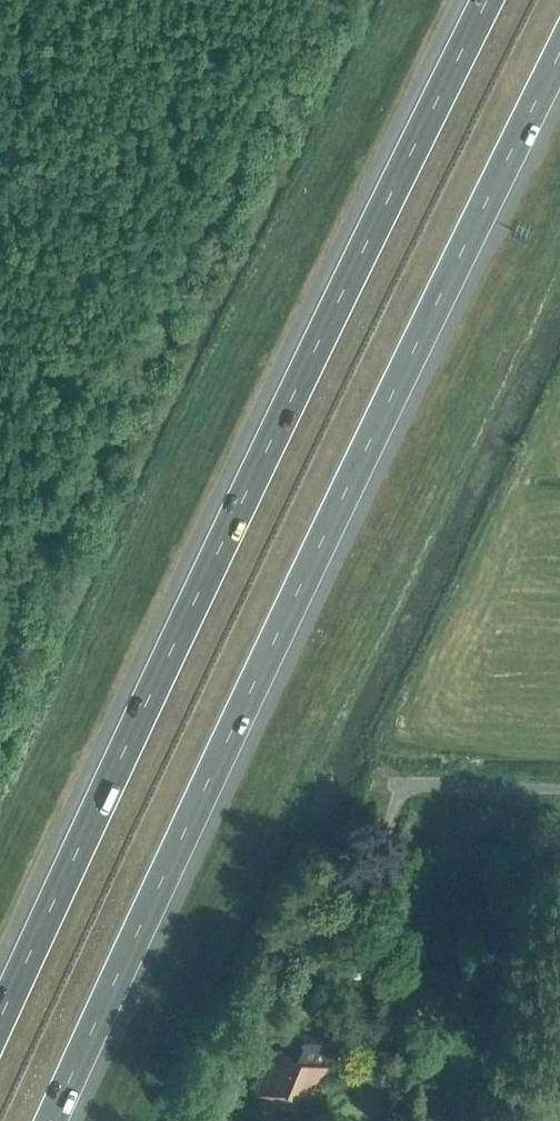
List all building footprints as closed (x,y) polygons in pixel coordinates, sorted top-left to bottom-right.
[(318,1035),(301,1029),(299,1034),(285,1029),(278,1047),(276,1047),(257,1094),(264,1097),(261,1105),(273,1110),(277,1102),(307,1115),(327,1067),(308,1060),(318,1035)]
